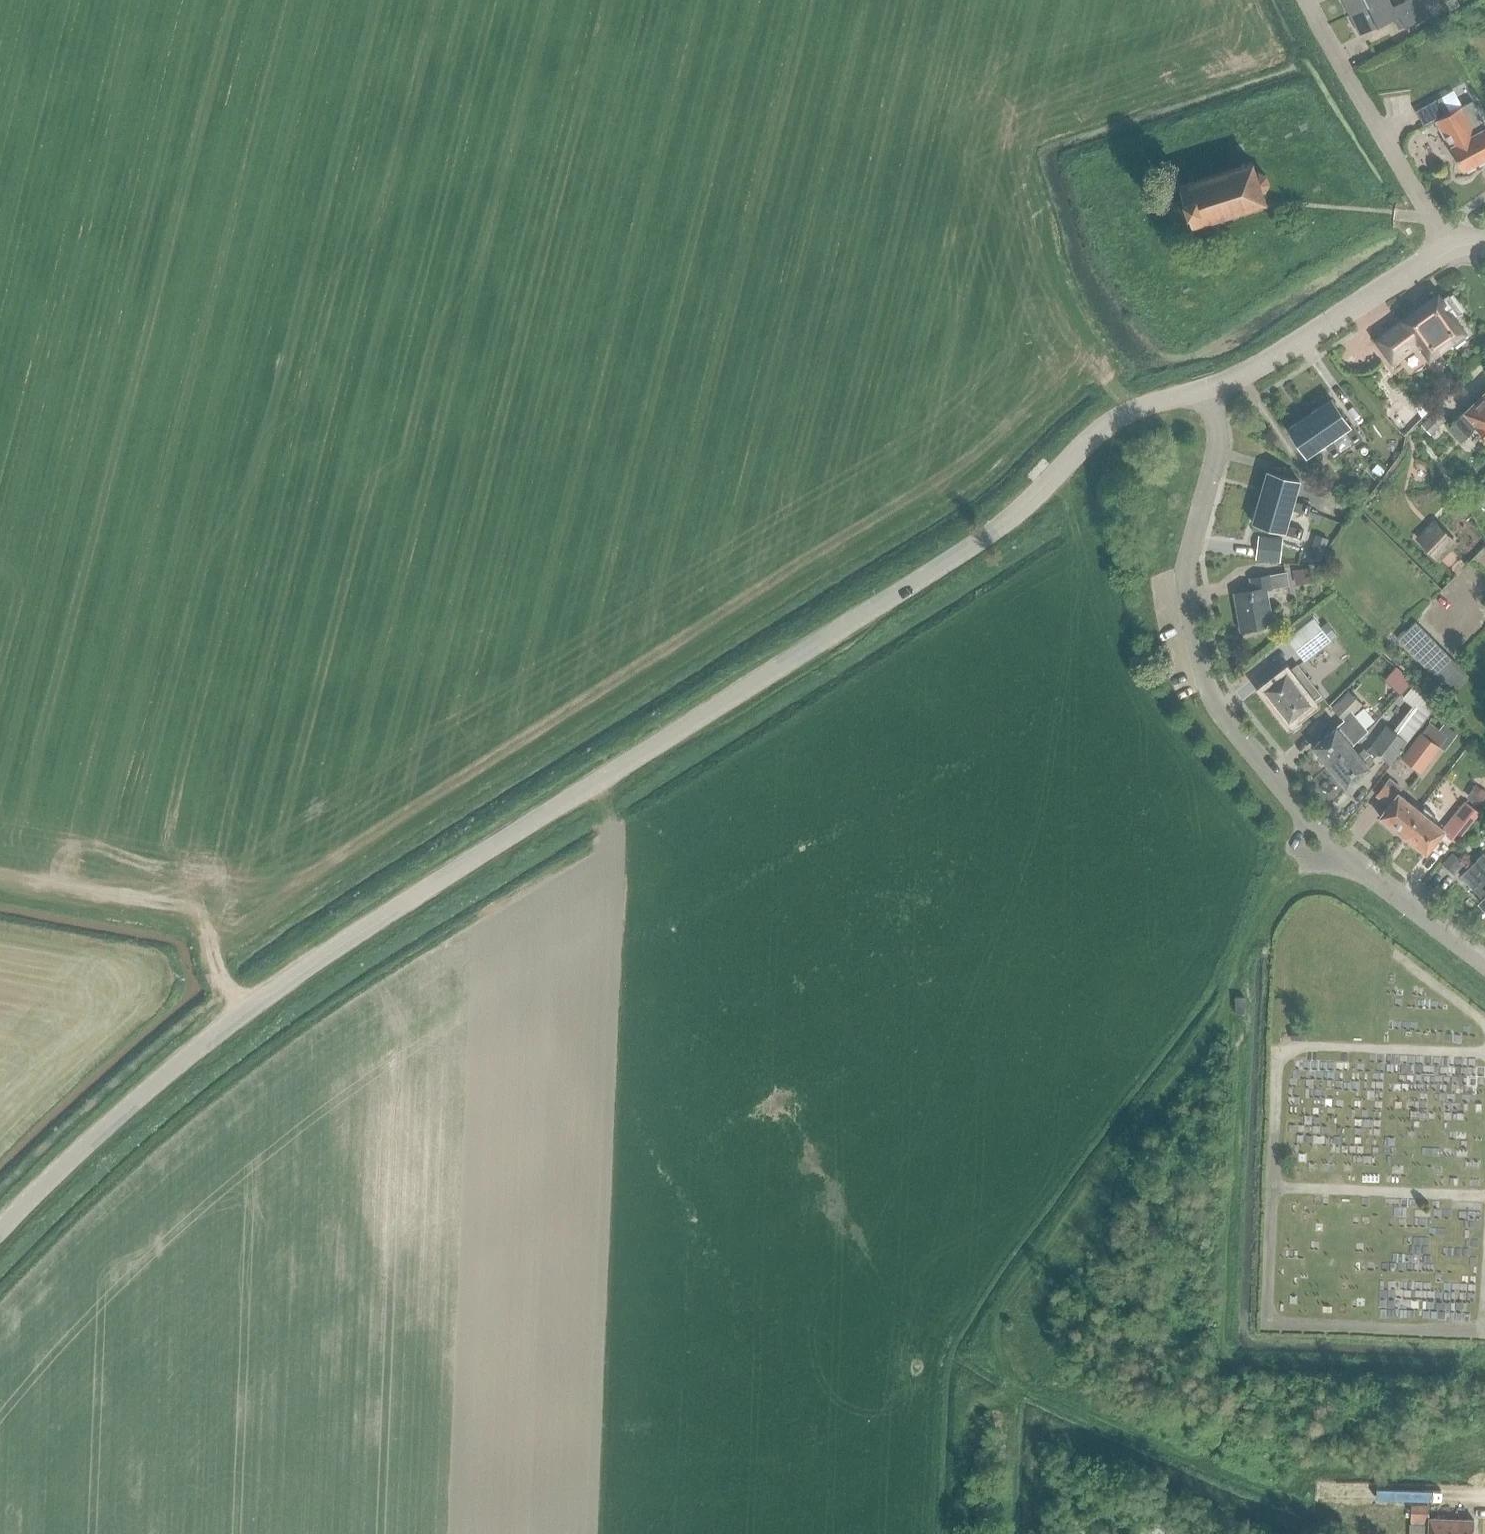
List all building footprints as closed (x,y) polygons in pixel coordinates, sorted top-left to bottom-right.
[(1351,15),(1383,0),(1344,0),(1351,15)] [(1351,15),(1360,35),(1395,18),(1400,29),(1426,17),(1418,0),(1407,0),(1393,7),(1390,0),(1383,0),(1351,15)] [(1442,97),(1417,111),(1426,127),(1437,121),(1463,171),(1484,159),(1484,129),(1477,134),(1462,107),(1451,113),(1442,97)] [(1254,164),(1253,164),(1253,163),(1190,183),(1190,184),(1180,187),(1192,224),(1202,221),(1260,203),(1265,201),(1265,200),(1266,200),(1264,195),(1263,196),(1261,191),(1265,190),(1269,183),(1266,175),(1259,172),(1255,173),(1254,168),(1255,168),(1254,164)] [(1443,300),(1439,295),(1403,321),(1377,340),(1393,362),(1419,343),(1430,358),(1449,344),(1450,344),(1466,333),(1455,318),(1462,313),(1449,296),(1443,300)] [(1451,427),(1464,441),(1479,427),(1484,433),(1484,394),(1451,427)] [(1350,426),(1332,399),(1310,414),(1329,441),(1332,439),(1345,430),(1350,426)] [(1446,420),(1436,410),(1421,424),(1432,434),(1446,420)] [(1329,441),(1310,414),(1288,429),(1307,456),(1324,444),(1329,441)] [(1352,425),(1350,426),(1345,430),(1355,445),(1363,440),(1352,425)] [(1342,454),(1332,439),(1329,441),(1324,444),(1335,459),(1342,454)] [(1294,501),(1299,481),(1268,472),(1261,497),(1292,506),(1294,501)] [(1474,498),(1484,509),(1484,508),(1484,486),(1474,498)] [(1287,525),(1291,510),(1292,506),(1261,497),(1253,523),(1285,532),(1287,525)] [(1309,515),(1311,506),(1294,501),(1292,506),(1291,510),(1309,515)] [(1459,543),(1434,519),(1416,538),(1440,562),(1459,543)] [(1302,539),(1304,530),(1287,525),(1285,532),(1284,534),(1302,539)] [(1256,559),(1281,561),(1284,539),(1259,536),(1256,559)] [(1323,552),(1311,548),(1308,556),(1320,560),(1323,552)] [(1294,571),(1296,586),(1314,583),(1311,568),(1294,571)] [(1290,586),(1288,572),(1251,579),(1253,590),(1235,593),(1242,631),(1273,625),(1267,590),(1290,586)] [(1333,641),(1315,617),(1287,638),(1305,662),(1333,641)] [(1424,631),(1407,648),(1419,660),(1436,642),(1424,631)] [(1447,653),(1430,671),(1442,682),(1459,664),(1447,653)] [(1265,689),(1289,721),(1312,703),(1311,703),(1322,695),(1298,664),(1287,672),(1265,689)] [(1347,750),(1352,746),(1368,731),(1353,713),(1363,704),(1350,691),(1333,708),(1345,720),(1314,747),(1329,765),(1347,750)] [(1414,706),(1394,731),(1408,741),(1409,742),(1428,717),(1414,706)] [(1447,737),(1430,723),(1403,759),(1422,774),(1442,747),(1440,746),(1447,737)] [(1389,765),(1408,741),(1394,731),(1388,726),(1373,745),(1374,745),(1366,752),(1364,749),(1358,754),(1352,746),(1347,750),(1329,765),(1347,787),(1376,763),(1372,759),(1380,753),(1389,765)] [(1398,794),(1395,791),(1400,785),(1391,778),(1377,795),(1389,805),(1380,816),(1402,834),(1421,811),(1399,793),(1398,794)] [(1479,806),(1484,798),(1484,790),(1476,784),(1470,792),(1467,796),(1479,806)] [(1458,840),(1473,822),(1480,813),(1464,801),(1458,809),(1455,813),(1461,818),(1449,832),(1458,840)] [(1421,811),(1402,834),(1427,853),(1445,831),(1432,820),(1436,816),(1425,807),(1422,811),(1421,811)] [(1442,864),(1455,875),(1464,864),(1452,853),(1442,864)] [(1484,854),(1461,877),(1484,899),(1480,903),(1484,908),(1484,855),(1484,854)] [(1236,997),(1236,1013),(1245,1013),(1245,997),(1236,997)] [(1292,1039),(1305,1040),(1305,1031),(1292,1030),(1292,1039)] [(1412,1506),(1412,1523),(1430,1523),(1429,1533),(1474,1533),(1475,1520),(1430,1518),(1430,1506),(1412,1506)] [(1430,1523),(1412,1523),(1412,1524),(1409,1524),(1409,1533),(1429,1533),(1430,1523)]
